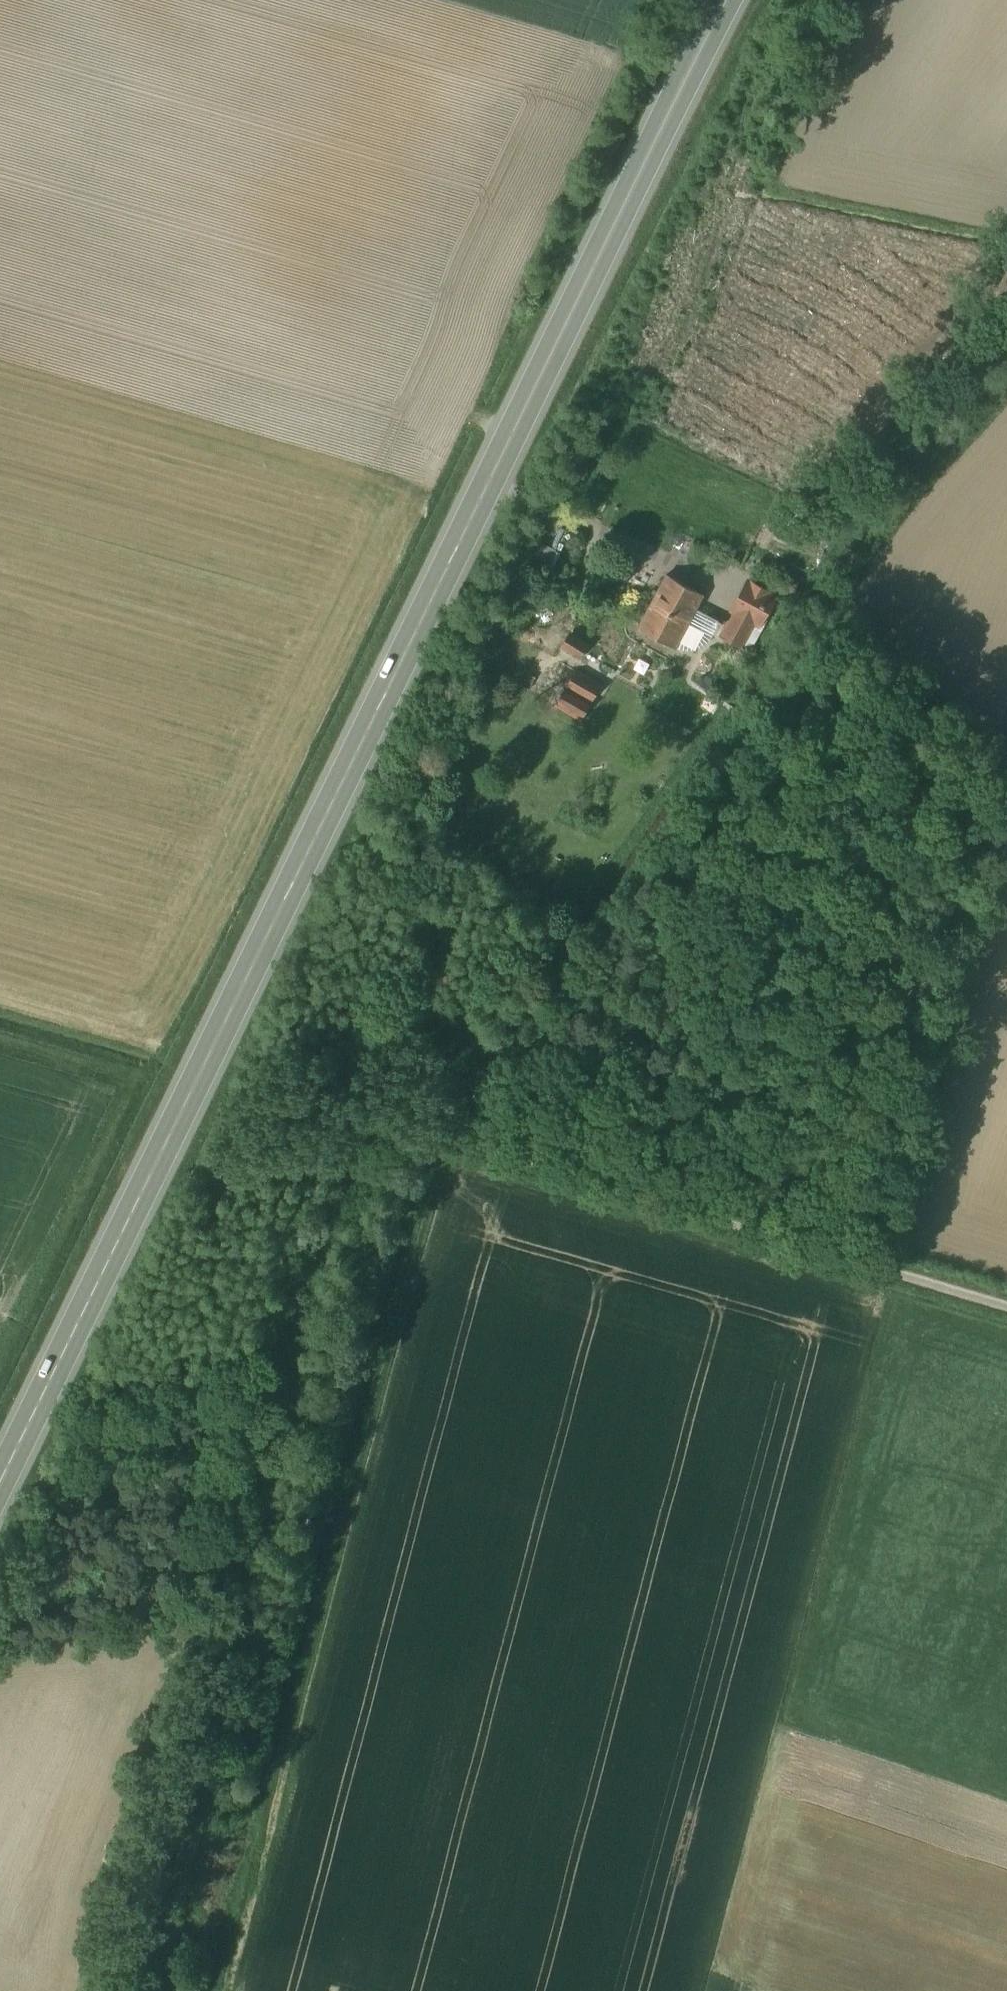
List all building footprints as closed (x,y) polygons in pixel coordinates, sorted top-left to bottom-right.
[(544,542),(539,552),(559,560),(563,550),(544,542)] [(667,575),(638,628),(675,648),(696,609),(703,595),(667,575)] [(735,609),(721,635),(750,650),(761,629),(753,625),(756,620),(758,621),(773,594),(749,580),(733,608),(735,609)] [(720,621),(696,609),(675,648),(679,650),(685,651),(690,651),(695,651),(699,649),(702,648),(707,644),(711,639),(720,621)] [(575,633),(566,648),(588,661),(597,646),(575,633)] [(579,669),(563,713),(592,723),(607,680),(579,669)]
